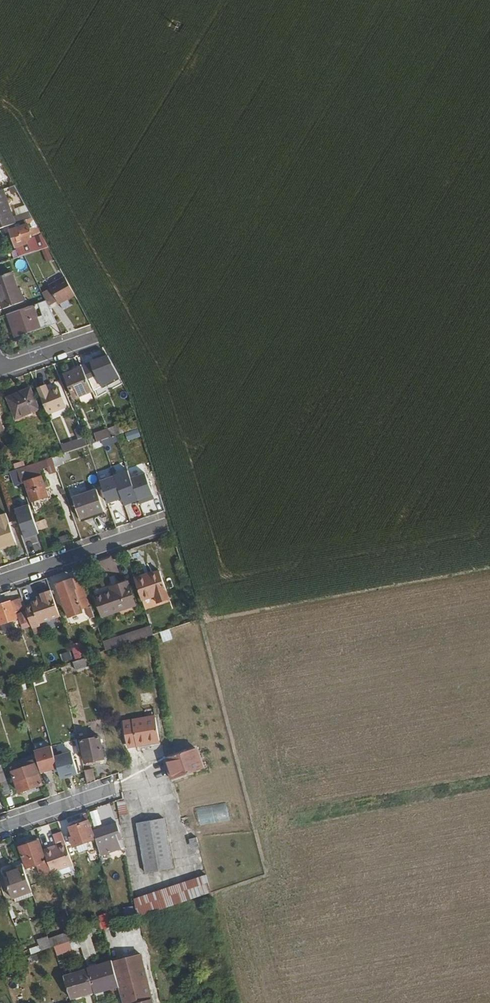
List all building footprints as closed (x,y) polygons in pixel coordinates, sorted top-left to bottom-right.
[(9,187),(14,186),(0,161),(0,172),(9,187)] [(12,224),(10,215),(15,214),(7,194),(0,196),(0,228),(12,224)] [(28,212),(17,216),(19,221),(24,220),(31,217),(28,212)] [(8,230),(17,257),(23,254),(42,248),(47,246),(31,217),(24,220),(25,224),(8,230)] [(42,248),(46,255),(51,254),(47,246),(42,248)] [(1,309),(21,302),(10,272),(0,276),(0,306),(1,309)] [(76,298),(66,280),(50,289),(60,307),(76,298)] [(6,314),(11,325),(18,322),(22,333),(55,321),(45,300),(33,304),(37,315),(31,317),(27,306),(6,314)] [(27,306),(31,317),(37,315),(33,304),(27,306)] [(11,325),(15,335),(22,333),(18,322),(11,325)] [(82,366),(87,379),(97,375),(99,380),(117,373),(107,355),(94,360),(81,365),(82,366)] [(67,376),(75,397),(92,391),(87,379),(82,366),(73,370),(74,373),(69,375),(67,376)] [(93,391),(96,396),(120,383),(118,378),(93,391)] [(45,384),(37,387),(47,413),(66,406),(58,385),(47,390),(45,384)] [(7,396),(14,419),(37,411),(30,388),(7,396)] [(108,429),(111,437),(139,427),(137,421),(119,427),(119,426),(108,429)] [(84,437),(72,441),(75,449),(88,445),(84,437)] [(75,449),(72,441),(60,445),(63,453),(75,449)] [(142,458),(147,473),(153,471),(148,456),(142,458)] [(25,481),(32,501),(48,495),(39,469),(47,466),(50,474),(57,472),(52,457),(25,466),(17,469),(21,483),(25,481)] [(115,473),(126,469),(124,462),(113,465),(115,473)] [(21,483),(17,469),(11,471),(16,485),(22,484),(21,483)] [(140,483),(144,493),(151,491),(154,501),(155,501),(161,499),(155,478),(150,480),(141,482),(140,483)] [(113,483),(116,490),(124,488),(122,481),(113,483)] [(124,488),(116,490),(117,494),(118,497),(118,499),(123,497),(124,499),(144,493),(140,483),(124,488)] [(73,497),(80,518),(104,510),(97,489),(73,497)] [(155,501),(159,512),(165,510),(161,499),(155,501)] [(30,535),(26,524),(23,512),(0,520),(0,545),(30,535)] [(135,579),(142,599),(155,595),(158,603),(170,599),(160,570),(135,579)] [(81,574),(73,577),(77,586),(84,583),(81,574)] [(57,583),(65,606),(79,601),(89,598),(84,583),(77,586),(73,577),(57,583)] [(112,591),(118,609),(134,604),(127,581),(111,586),(112,591)] [(24,604),(30,622),(59,612),(51,588),(40,592),(40,593),(41,596),(37,597),(32,599),(32,601),(24,604)] [(97,596),(102,614),(118,609),(112,591),(97,596)] [(142,600),(143,606),(154,604),(153,598),(142,600)] [(19,617),(13,599),(0,604),(0,623),(19,617)] [(79,601),(65,606),(68,616),(82,611),(79,601)] [(89,606),(82,608),(86,618),(93,616),(89,606)] [(18,609),(24,627),(30,625),(24,607),(18,609)] [(150,625),(126,633),(129,641),(153,633),(150,625)] [(162,642),(172,638),(168,628),(158,632),(162,642)] [(126,633),(103,641),(106,649),(129,641),(126,633)] [(71,648),(75,660),(79,658),(75,646),(71,648)] [(63,663),(71,660),(68,651),(60,654),(63,663)] [(79,658),(75,660),(73,661),(75,668),(93,664),(91,655),(79,658)] [(125,748),(159,744),(155,714),(121,719),(125,748)] [(75,723),(78,737),(86,735),(82,721),(75,723)] [(80,740),(85,762),(103,758),(99,736),(80,740)] [(164,759),(171,780),(202,769),(195,748),(164,759)] [(37,761),(39,769),(40,772),(51,769),(55,779),(73,773),(66,753),(48,759),(47,755),(36,759),(37,761)] [(13,777),(18,792),(41,783),(38,774),(33,758),(10,767),(13,777)] [(83,770),(86,784),(94,781),(91,768),(83,770)] [(2,797),(10,794),(5,780),(0,782),(0,790),(2,797)] [(117,813),(126,813),(125,800),(116,801),(117,813)] [(198,826),(228,821),(225,803),(195,808),(198,826)] [(138,823),(146,873),(172,869),(163,818),(138,823)] [(91,827),(94,838),(96,838),(98,844),(121,838),(116,821),(91,827)] [(72,837),(69,838),(72,846),(90,840),(94,851),(98,850),(94,838),(93,839),(87,822),(69,828),(72,837)] [(196,838),(188,838),(189,849),(197,848),(196,838)] [(17,847),(25,868),(34,865),(44,861),(37,840),(17,847)] [(51,847),(43,849),(50,872),(72,864),(65,844),(56,847),(52,849),(51,847)] [(44,861),(34,865),(38,877),(49,873),(44,861)] [(4,874),(13,897),(31,891),(23,868),(4,874)] [(205,875),(131,896),(136,915),(211,894),(205,875)] [(100,927),(110,927),(109,913),(99,914),(100,927)] [(65,932),(37,939),(39,949),(67,942),(65,932)] [(79,943),(83,955),(89,952),(84,935),(77,938),(79,943)] [(21,945),(25,956),(33,953),(30,942),(21,945)] [(123,1002),(153,1002),(140,953),(112,962),(118,986),(123,1002)] [(87,968),(94,990),(94,991),(118,986),(112,962),(111,961),(86,967),(87,968)] [(63,976),(70,998),(94,990),(87,968),(63,976)]
